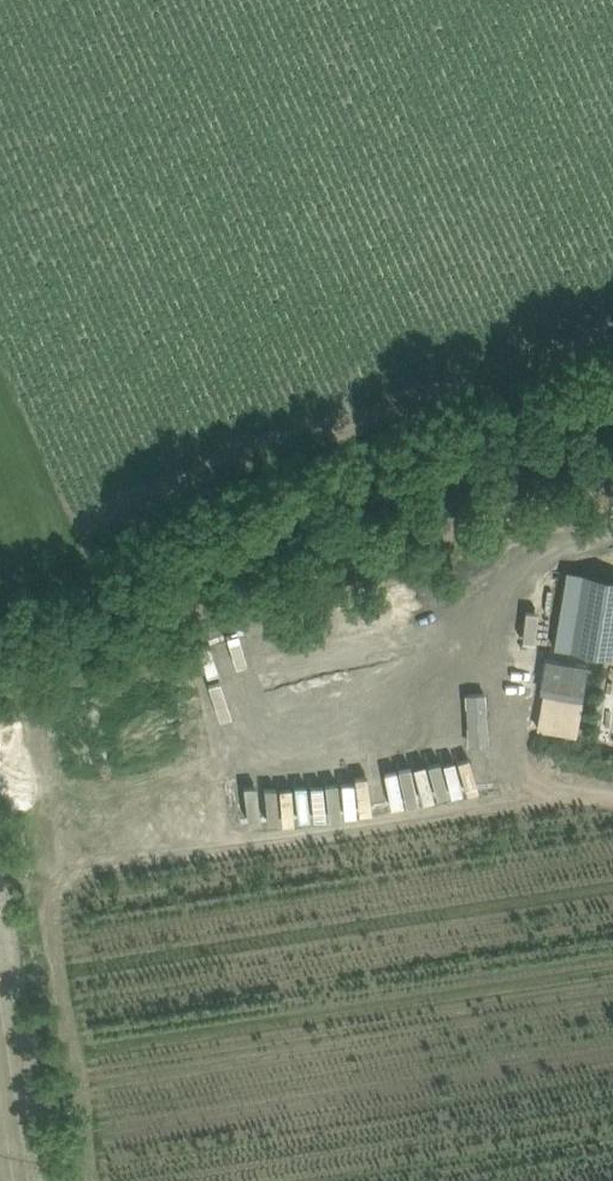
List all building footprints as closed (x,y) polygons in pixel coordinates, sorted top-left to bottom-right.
[(572,571),(560,646),(612,655),(612,577),(572,571)] [(530,726),(572,733),(584,660),(542,653),(530,726)]
